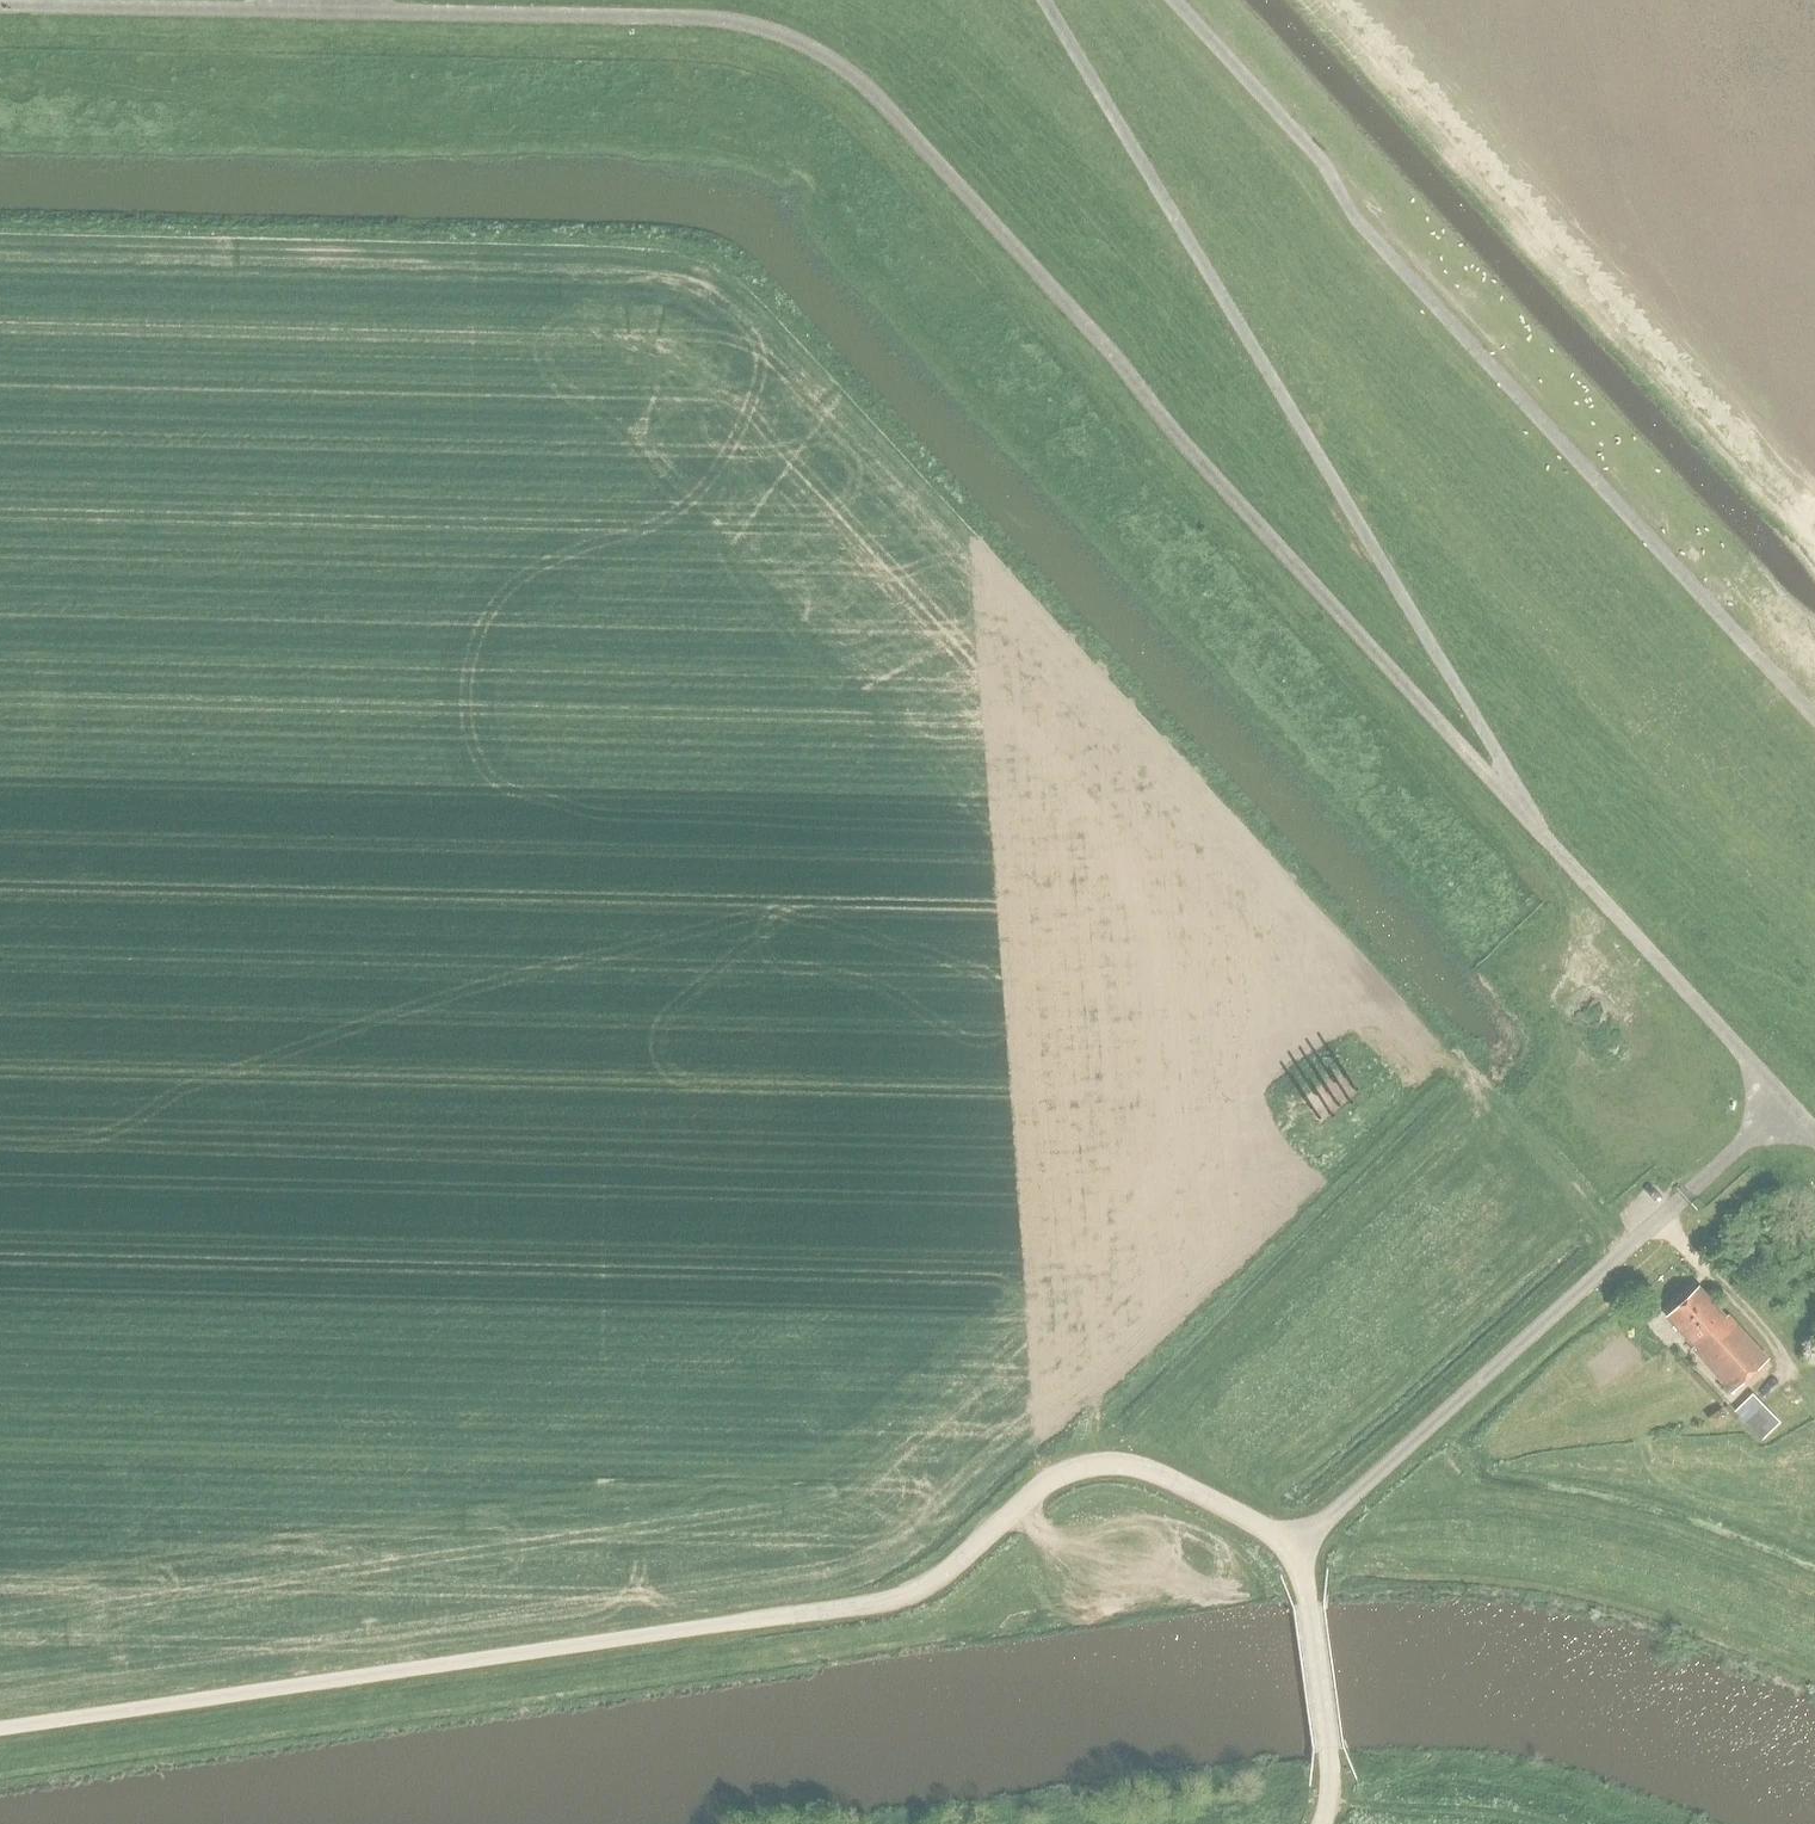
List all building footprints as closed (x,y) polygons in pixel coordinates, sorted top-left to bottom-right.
[(1731,1394),(1768,1360),(1728,1316),(1725,1318),(1698,1288),(1666,1317),(1693,1347),(1690,1349),(1731,1394)] [(1763,1441),(1781,1425),(1755,1396),(1737,1413),(1763,1441)] [(1720,1409),(1708,1418),(1716,1428),(1728,1419),(1720,1409)]
